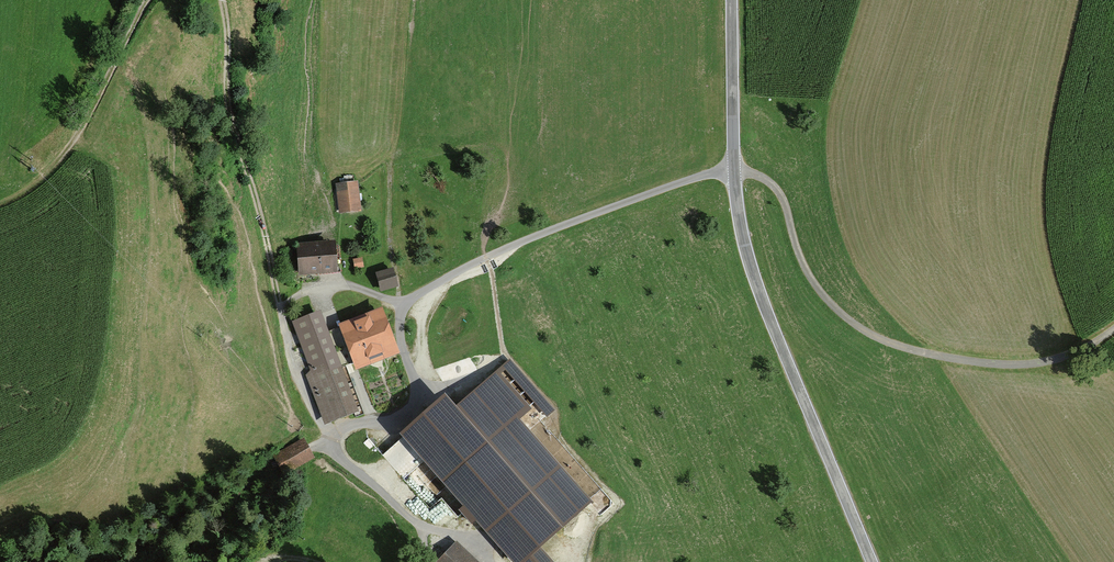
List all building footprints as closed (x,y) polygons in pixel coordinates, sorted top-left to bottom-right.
[(357,185),(338,187),(341,215),(360,213),(357,185)] [(337,244),(299,246),(301,276),(339,274),(337,244)] [(390,273),(377,277),(383,293),(396,288),(390,273)] [(379,317),(308,345),(317,367),(307,371),(328,425),(359,413),(341,367),(391,347),(379,317)] [(476,355),(465,360),(474,377),(485,372),(476,355)] [(481,385),(389,443),(423,497),(453,478),(479,519),(541,481),(481,385)] [(303,441),(277,457),(288,475),(314,460),(303,441)] [(456,544),(440,561),(476,561),(456,544)]
